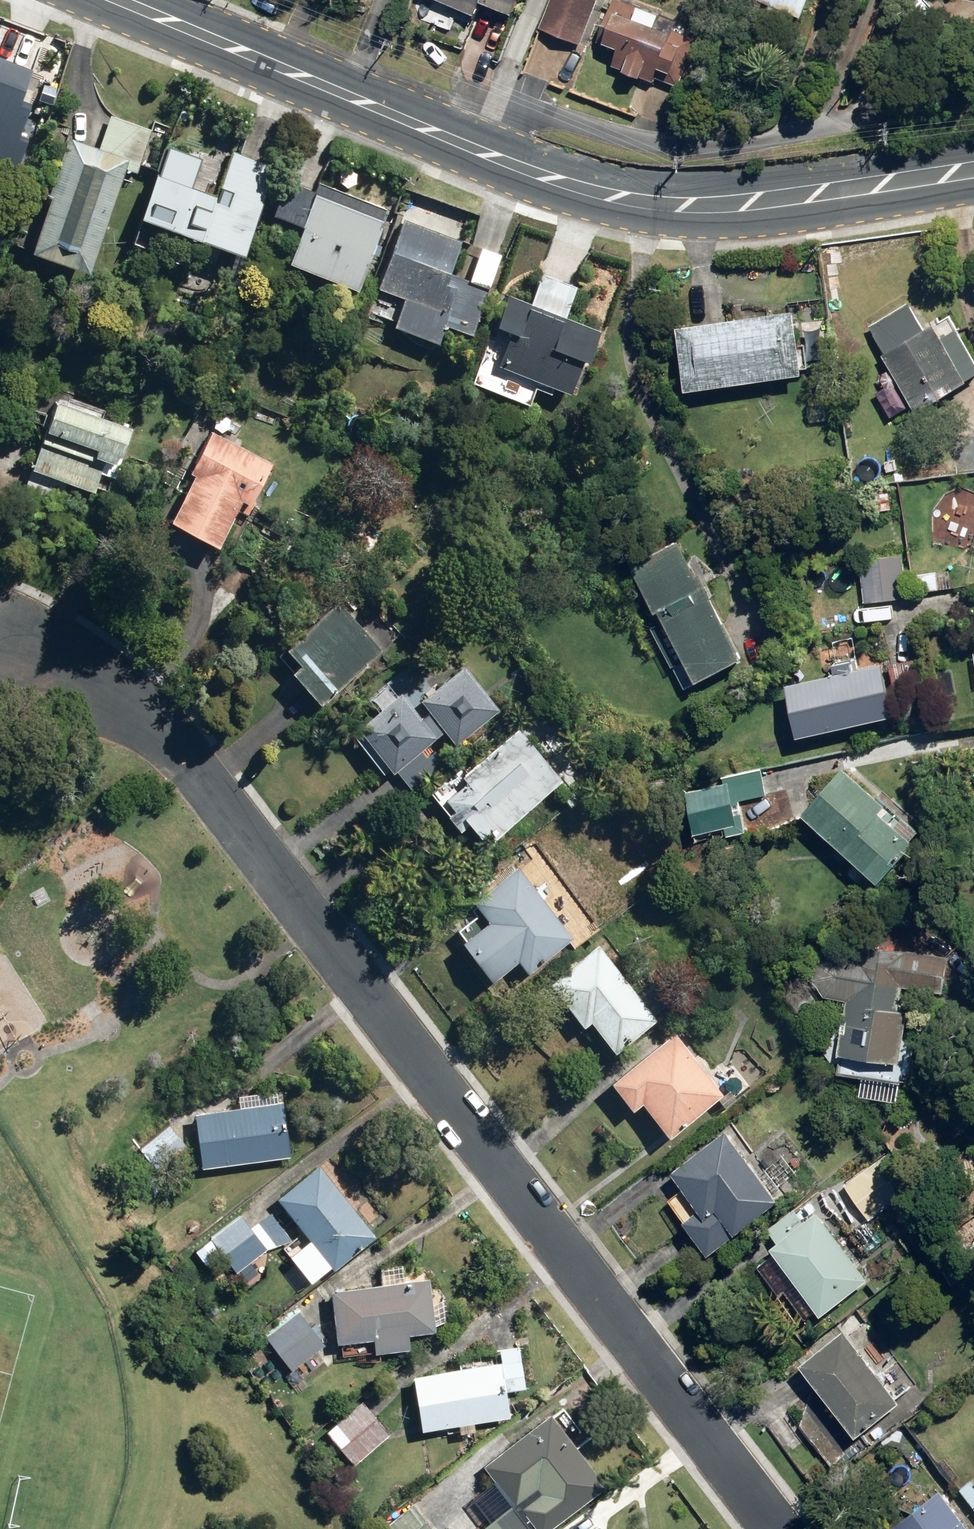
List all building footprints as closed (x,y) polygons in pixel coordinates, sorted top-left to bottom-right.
[(519,17),(526,0),(441,0),(480,16),(486,3),(519,17)] [(584,45),(602,0),(554,0),(542,29),(584,45)] [(681,87),(700,41),(679,32),(678,36),(675,35),(680,23),(621,0),(618,0),(601,44),(608,47),(609,44),(623,50),(616,67),(657,83),(659,79),(681,87)] [(804,18),(813,0),(764,0),(774,4),(772,10),(784,15),(786,10),(804,18)] [(18,161),(30,133),(20,129),(32,100),(21,95),(34,63),(0,50),(0,154),(18,161)] [(34,239),(92,260),(128,163),(138,166),(153,127),(113,112),(101,144),(69,132),(49,187),(53,189),(34,239)] [(143,210),(246,247),(277,162),(233,147),(218,189),(194,181),(204,152),(170,140),(160,167),(158,166),(143,210)] [(349,181),(357,183),(362,178),(360,170),(353,169),(348,174),(349,181)] [(293,256),(358,282),(388,206),(320,180),(317,190),(287,178),(275,208),(307,220),(293,256)] [(396,320),(441,335),(447,319),(475,329),(503,252),(483,245),(471,278),(455,273),(453,280),(448,278),(463,237),(404,215),(379,282),(406,293),(396,320)] [(501,359),(573,387),(586,351),(592,353),(602,325),(567,311),(578,282),(543,269),(532,299),(510,291),(500,317),(515,323),(501,359)] [(683,321),(693,383),(810,366),(807,340),(817,338),(815,321),(805,323),(802,304),(683,321)] [(881,336),(889,348),(886,350),(899,371),(888,378),(901,397),(911,391),(922,407),(973,374),(973,344),(961,324),(958,326),(950,315),(939,322),(938,320),(928,326),(919,312),(881,336)] [(817,368),(819,386),(831,384),(827,366),(817,368)] [(26,482),(62,496),(71,474),(96,484),(108,451),(118,454),(121,447),(123,448),(133,420),(60,392),(26,482)] [(195,419),(205,425),(210,415),(201,409),(195,419)] [(174,512),(221,538),(244,495),(251,499),(273,460),(214,427),(191,468),(197,471),(174,512)] [(139,454),(150,460),(153,453),(142,448),(139,454)] [(867,462),(869,475),(886,473),(884,460),(867,462)] [(875,492),(876,507),(894,505),(893,490),(875,492)] [(909,528),(909,537),(921,537),(920,528),(909,528)] [(658,628),(686,684),(748,653),(711,580),(705,583),(682,537),(637,560),(661,608),(666,605),(673,620),(658,628)] [(862,558),(868,599),(910,594),(904,553),(862,558)] [(804,579),(814,584),(823,565),(813,560),(804,579)] [(919,571),(921,588),(941,586),(939,569),(919,571)] [(295,664),(323,696),(382,646),(342,598),(290,642),(303,658),(295,664)] [(363,622),(370,629),(379,626),(381,617),(374,611),(365,614),(363,622)] [(949,623),(951,634),(962,633),(961,621),(949,623)] [(794,680),(805,730),(902,709),(898,692),(923,686),(916,657),(891,662),(890,658),(861,664),(859,654),(838,659),(841,669),(794,680)] [(361,736),(384,768),(392,762),(395,766),(446,726),(457,740),(494,712),(499,719),(528,696),(514,678),(491,696),(466,663),(423,697),(432,709),(423,715),(403,689),(360,722),(367,731),(361,736)] [(490,823),(496,831),(562,777),(519,724),(439,790),(447,799),(444,801),(463,824),(473,817),(483,829),(490,823)] [(810,808),(887,874),(920,836),(917,834),(924,825),(909,812),(901,821),(885,807),(892,799),(849,762),(810,808)] [(730,822),(733,831),(750,828),(743,798),(769,792),(764,766),(726,774),(727,781),(691,788),(700,829),(730,822)] [(465,934),(494,973),(520,954),(530,967),(575,934),(521,862),(475,896),(490,916),(465,934)] [(846,1046),(905,1057),(914,1006),(904,1005),(907,983),(947,989),(953,957),(849,938),(846,953),(836,952),(821,962),(818,977),(828,991),(856,996),(846,1046)] [(593,1016),(618,1047),(659,1015),(656,1012),(673,998),(657,977),(639,991),(600,941),(552,978),(586,1021),(593,1016)] [(645,1098),(671,1132),(724,1091),(677,1030),(616,1079),(636,1104),(645,1098)] [(197,1109),(203,1163),(292,1153),(285,1100),(276,1100),(275,1091),(242,1095),(243,1104),(197,1109)] [(760,1105),(770,1116),(779,1108),(769,1096),(760,1105)] [(140,1148),(159,1169),(188,1145),(170,1123),(140,1148)] [(690,1217),(716,1249),(783,1197),(729,1127),(677,1167),(706,1205),(690,1217)] [(848,1183),(873,1217),(912,1188),(887,1155),(848,1183)] [(278,1194),(335,1266),(377,1232),(320,1161),(278,1194)] [(790,1285),(813,1314),(823,1305),(828,1311),(873,1275),(820,1210),(807,1220),(797,1207),(773,1227),(783,1239),(776,1245),(780,1249),(764,1262),(786,1288),(790,1285)] [(212,1236),(237,1271),(267,1247),(277,1242),(292,1237),(272,1210),(252,1225),(243,1213),(212,1236)] [(374,1334),(376,1349),(411,1346),(410,1331),(437,1328),(431,1276),(333,1286),(338,1338),(374,1334)] [(805,1360),(862,1432),(904,1399),(854,1336),(871,1322),(858,1305),(839,1320),(846,1329),(805,1360)] [(266,1334),(292,1368),(326,1342),(300,1308),(266,1334)] [(459,1421),(460,1428),(476,1426),(475,1418),(511,1414),(507,1388),(526,1385),(520,1342),(495,1346),(497,1361),(415,1372),(423,1426),(459,1421)] [(238,1351),(243,1358),(250,1354),(245,1346),(238,1351)] [(342,1368),(351,1376),(358,1368),(349,1360),(342,1368)] [(328,1429),(355,1461),(391,1430),(363,1398),(328,1429)] [(541,1528),(547,1528),(608,1482),(552,1411),(485,1464),(515,1503),(537,1486),(540,1490),(522,1504),(541,1528)] [(943,1487),(895,1524),(899,1528),(973,1528),(973,1527),(943,1487)] [(384,1528),(434,1528),(414,1504),(383,1528),(384,1528)] [(501,1512),(479,1528),(515,1528),(501,1512)]
